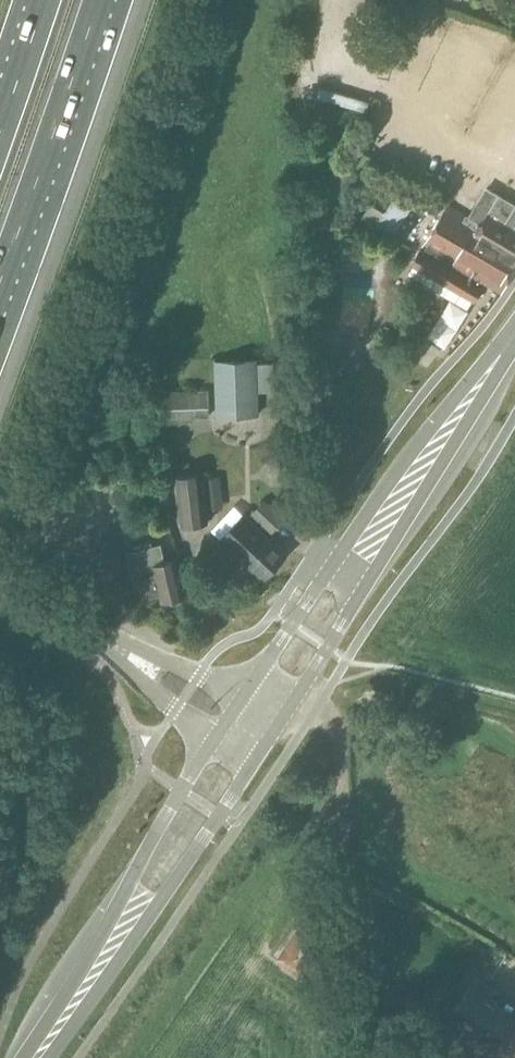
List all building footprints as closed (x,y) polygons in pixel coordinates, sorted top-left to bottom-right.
[(486,189),(470,217),(444,202),(421,243),(426,246),(424,250),(419,248),(407,264),(472,302),(483,285),(479,283),(481,279),(503,294),(514,273),(514,205),(486,189)] [(456,297),(437,343),(453,350),(473,304),(456,297)] [(220,411),(260,410),(260,390),(259,362),(259,357),(219,358),(220,411)] [(274,362),(259,362),(260,390),(275,390),(274,362)] [(164,410),(208,409),(208,391),(164,391),(164,410)] [(204,473),(177,476),(182,525),(209,522),(208,512),(222,510),(218,474),(204,475),(204,473)] [(111,499),(101,500),(102,522),(113,521),(111,499)] [(273,531),(285,518),(266,500),(253,514),(273,531)] [(263,578),(286,553),(245,514),(222,538),(263,578)] [(109,573),(128,568),(122,536),(102,541),(109,573)] [(136,550),(128,551),(136,586),(142,585),(145,597),(161,593),(162,599),(185,594),(177,558),(165,561),(161,544),(154,545),(153,540),(134,545),(136,550)] [(324,943),(300,927),(281,955),(305,971),(324,943)]
